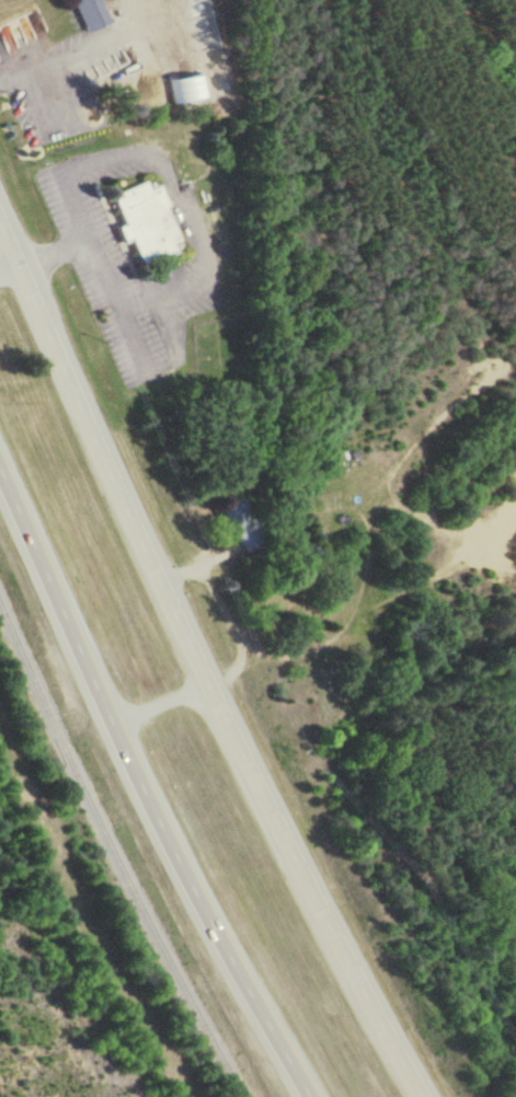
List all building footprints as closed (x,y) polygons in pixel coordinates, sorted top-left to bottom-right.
[(100,0),(71,0),(86,33),(110,22),(100,0)] [(37,10),(0,25),(0,32),(8,52),(48,35),(37,10)] [(168,82),(174,105),(207,96),(201,73),(168,82)] [(178,242),(160,186),(147,190),(145,184),(109,195),(119,225),(114,227),(119,243),(128,240),(136,264),(174,252),(171,244),(178,242)]
